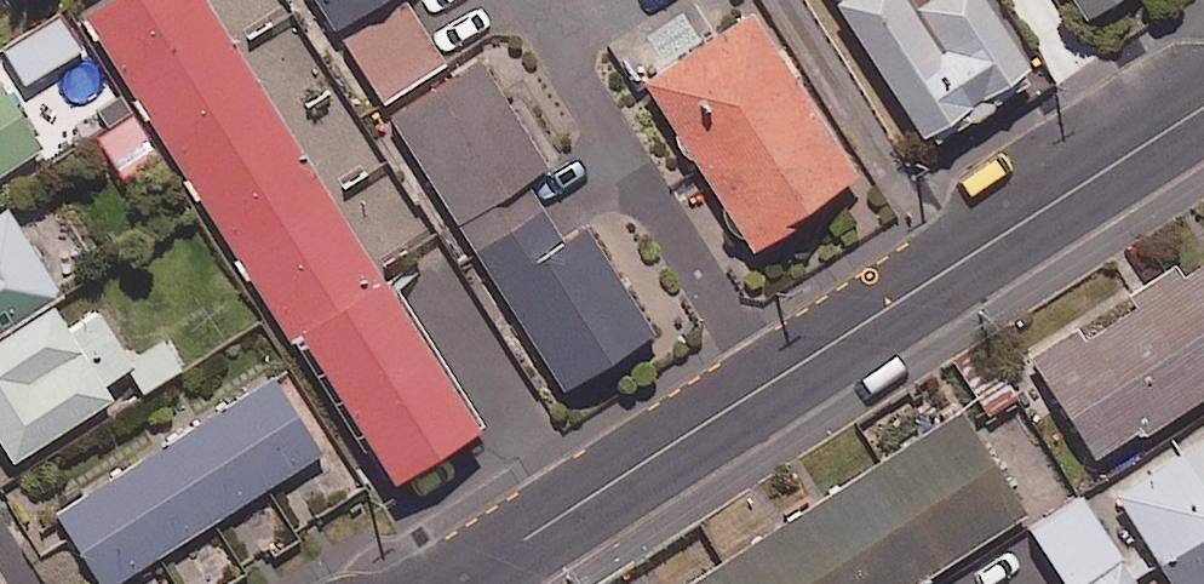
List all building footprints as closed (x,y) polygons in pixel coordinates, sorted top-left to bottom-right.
[(205,0),(104,0),(85,12),(385,480),(476,422),(205,0)] [(334,23),(369,0),(320,0),(334,23)] [(926,138),(1031,69),(986,0),(918,0),(913,3),(912,0),(835,0),(926,138)] [(1082,14),(1105,0),(1074,0),(1082,14)] [(444,60),(409,2),(342,42),(378,101),(444,60)] [(853,168),(750,9),(644,78),(747,237),(853,168)] [(80,46),(60,14),(5,48),(25,80),(80,46)] [(474,251),(544,207),(523,174),(545,160),(479,56),(388,114),(474,251)] [(0,83),(0,169),(39,143),(0,83)] [(62,291),(4,203),(0,205),(0,331),(50,299),(62,291)] [(544,207),(474,251),(560,385),(651,327),(585,222),(563,237),(544,207)] [(1181,271),(1175,260),(1126,291),(1133,302),(1079,335),(1073,324),(1029,351),(1095,458),(1203,390),(1203,257),(1181,271)] [(0,331),(0,442),(10,458),(110,393),(102,379),(130,361),(97,309),(69,328),(50,299),(0,331)] [(272,374),(55,510),(101,583),(105,583),(319,450),(272,374)] [(959,407),(683,583),(908,583),(1025,509),(959,407)] [(1112,493),(1171,583),(1203,583),(1203,434),(1112,493)] [(1079,491),(1025,525),(1062,583),(1138,583),(1079,491)]
